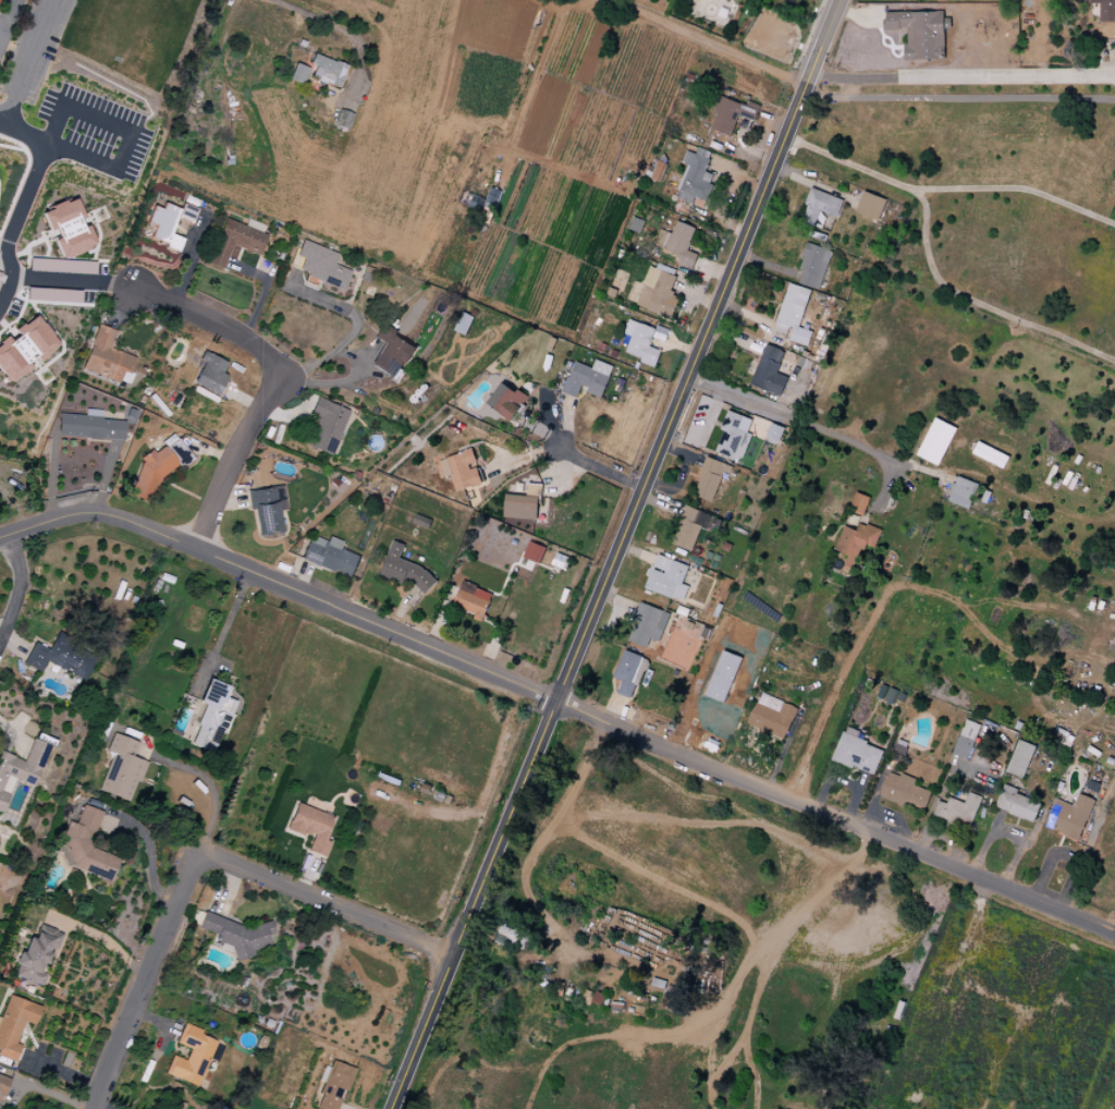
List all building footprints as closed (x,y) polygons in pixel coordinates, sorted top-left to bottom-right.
[(1092,4),(1101,4),(1101,23),(1114,23),(1114,0),(1092,0),(1092,4)] [(886,7),(886,29),(908,29),(908,45),(905,46),(905,61),(946,61),(946,32),(951,32),(951,19),(945,19),(945,7),(886,7)] [(311,78),(337,88),(345,66),(313,54),(309,65),(315,67),(311,78)] [(287,80),(300,86),(308,70),(295,64),(287,80)] [(721,97),(709,130),(731,138),(739,115),(753,121),(757,111),(721,97)] [(333,125),(346,130),(352,115),(338,110),(333,125)] [(691,147),(684,163),(690,166),(677,198),(691,204),(696,199),(706,203),(716,178),(703,173),(711,155),(691,147)] [(812,188),(806,205),(808,206),(801,224),(816,230),(822,212),(836,219),(844,200),(812,188)] [(879,220),(886,199),(862,192),(856,213),(879,220)] [(59,260),(95,246),(87,225),(85,226),(75,199),(40,212),(59,260)] [(196,209),(182,204),(181,210),(163,204),(161,209),(152,206),(147,222),(154,224),(150,238),(167,243),(165,247),(178,251),(182,239),(170,235),(175,218),(192,223),(196,209)] [(232,246),(260,257),(268,236),(224,218),(206,263),(222,270),(232,246)] [(677,220),(665,252),(681,258),(678,266),(693,271),(699,255),(689,251),(698,229),(677,220)] [(338,254),(302,241),(296,257),(302,259),(297,273),(343,290),(350,271),(334,266),(338,254)] [(807,241),(801,256),(804,257),(799,270),(804,271),(799,283),(820,291),(834,252),(807,241)] [(28,270),(41,271),(42,260),(29,259),(28,270)] [(95,274),(95,262),(53,261),(53,273),(95,274)] [(653,267),(638,305),(671,318),(681,294),(672,291),(677,277),(653,267)] [(789,283),(776,324),(794,328),(789,340),(807,346),(813,332),(800,327),(812,291),(789,283)] [(26,301),(80,303),(81,291),(27,289),(26,301)] [(36,315),(13,331),(15,334),(0,344),(0,372),(8,384),(34,367),(33,364),(58,348),(36,315)] [(630,320),(624,336),(632,339),(626,354),(642,359),(641,363),(655,368),(661,352),(650,348),(657,330),(630,320)] [(370,366),(396,380),(415,347),(395,336),(398,331),(384,323),(375,339),(383,343),(370,366)] [(82,371),(127,385),(136,358),(109,349),(115,331),(96,325),(82,371)] [(767,344),(751,385),(781,398),(788,378),(777,373),(786,352),(767,344)] [(218,395),(225,376),(222,374),(226,362),(203,353),(191,385),(218,395)] [(576,359),(562,392),(580,401),(585,389),(601,397),(611,376),(576,359)] [(527,397),(500,382),(486,406),(513,421),(527,397)] [(311,414),(316,416),(306,446),(331,456),(348,410),(316,399),(311,414)] [(59,414),(57,437),(123,441),(124,422),(101,420),(101,411),(85,410),(84,416),(59,414)] [(730,411),(721,430),(724,431),(715,453),(742,464),(752,436),(748,434),(753,421),(730,411)] [(935,418),(917,455),(938,466),(957,429),(935,418)] [(780,441),(783,427),(770,424),(766,438),(780,441)] [(129,496),(149,503),(157,479),(181,464),(184,466),(192,460),(178,438),(171,436),(168,444),(165,440),(162,448),(156,452),(152,451),(143,456),(129,496)] [(979,442),(973,454),(1004,470),(1010,458),(979,442)] [(440,462),(446,478),(453,476),(458,492),(483,484),(471,451),(440,462)] [(707,455),(691,495),(713,503),(724,473),(730,475),(733,466),(707,455)] [(958,477),(948,502),(970,511),(980,485),(958,477)] [(247,491),(249,510),(254,510),(257,536),(281,534),(278,511),(286,510),(283,487),(247,491)] [(858,492),(850,510),(863,515),(870,498),(858,492)] [(506,495),(504,519),(537,522),(540,498),(506,495)] [(686,504),(677,526),(681,529),(675,545),(691,551),(703,523),(698,521),(702,511),(686,504)] [(845,526),(836,550),(849,556),(846,565),(857,570),(866,545),(878,549),(885,532),(868,525),(867,527),(860,524),(858,532),(845,526)] [(342,542),(328,537),(326,542),(312,536),(302,560),(351,580),(360,556),(340,548),(342,542)] [(380,577),(403,583),(430,591),(435,573),(399,562),(404,544),(391,541),(380,577)] [(523,558),(540,564),(545,547),(528,542),(523,558)] [(658,552),(644,588),(673,599),(673,597),(683,601),(688,587),(684,585),(691,565),(658,552)] [(464,581),(452,609),(482,621),(494,593),(464,581)] [(640,602),(625,641),(654,653),(671,616),(640,602)] [(83,680),(93,657),(53,639),(49,649),(33,642),(22,666),(40,674),(45,663),(83,680)] [(626,650),(614,679),(623,682),(617,694),(632,700),(649,660),(626,650)] [(228,687),(207,680),(198,703),(204,705),(190,745),(214,754),(232,701),(224,698),(228,687)] [(763,693),(749,724),(784,740),(798,709),(763,693)] [(967,720),(953,755),(967,760),(981,726),(967,720)] [(844,731),(833,760),(875,778),(886,748),(844,731)] [(128,802),(135,782),(139,783),(146,763),(132,758),(137,742),(113,734),(106,752),(112,754),(98,792),(128,802)] [(19,819),(47,744),(32,738),(23,761),(0,752),(0,812),(19,819)] [(1019,741),(1006,773),(1024,780),(1037,747),(1019,741)] [(890,771),(879,797),(922,814),(930,793),(919,789),(922,782),(902,773),(900,776),(890,771)] [(1005,784),(995,808),(1033,824),(1041,804),(1017,794),(1019,790),(1005,784)] [(1058,800),(1046,828),(1081,842),(1098,802),(1079,793),(1074,806),(1058,800)] [(940,802),(933,818),(969,832),(982,799),(970,794),(967,804),(951,797),(948,805),(940,802)] [(297,802),(285,830),(313,841),(307,852),(324,860),(332,840),(328,838),(336,818),(297,802)] [(110,881),(118,858),(88,849),(100,811),(82,806),(76,824),(69,822),(61,848),(64,849),(59,864),(110,881)] [(206,912),(197,933),(232,948),(237,963),(256,956),(254,952),(271,947),(268,938),(274,935),(270,923),(249,930),(206,912)] [(63,934),(39,926),(34,939),(27,937),(13,977),(42,987),(46,974),(42,973),(50,950),(56,952),(63,934)] [(501,926),(495,942),(523,952),(529,935),(501,926)] [(20,1046),(16,1045),(23,1023),(35,1026),(40,1006),(7,997),(1,1019),(0,1019),(0,1057),(15,1062),(20,1046)] [(186,1024),(177,1044),(192,1050),(187,1061),(172,1055),(162,1075),(197,1090),(219,1043),(200,1035),(203,1032),(186,1024)] [(314,1108),(316,1108),(338,1108),(355,1070),(334,1061),(314,1108)] [(8,1079),(0,1076),(0,1102),(8,1079)]
